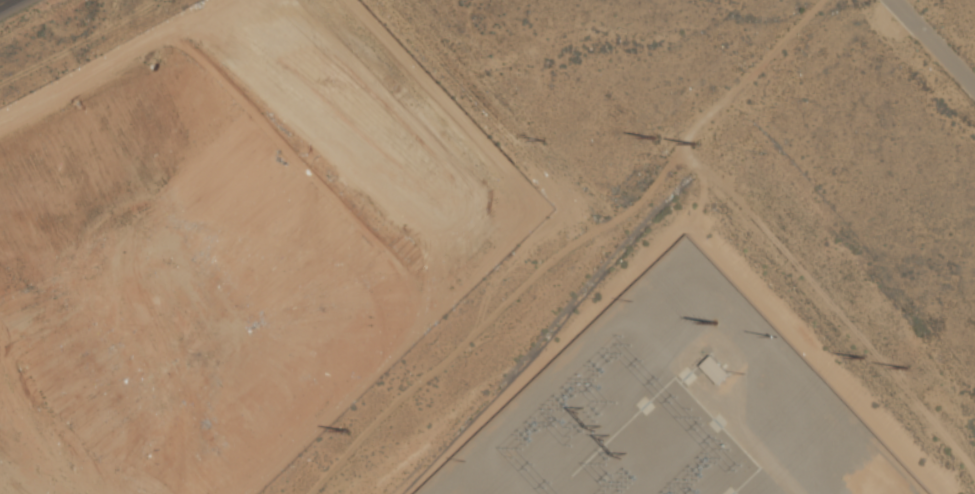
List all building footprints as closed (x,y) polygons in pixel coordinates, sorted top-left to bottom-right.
[(700,366),(717,383),(728,373),(711,355),(700,366)]
